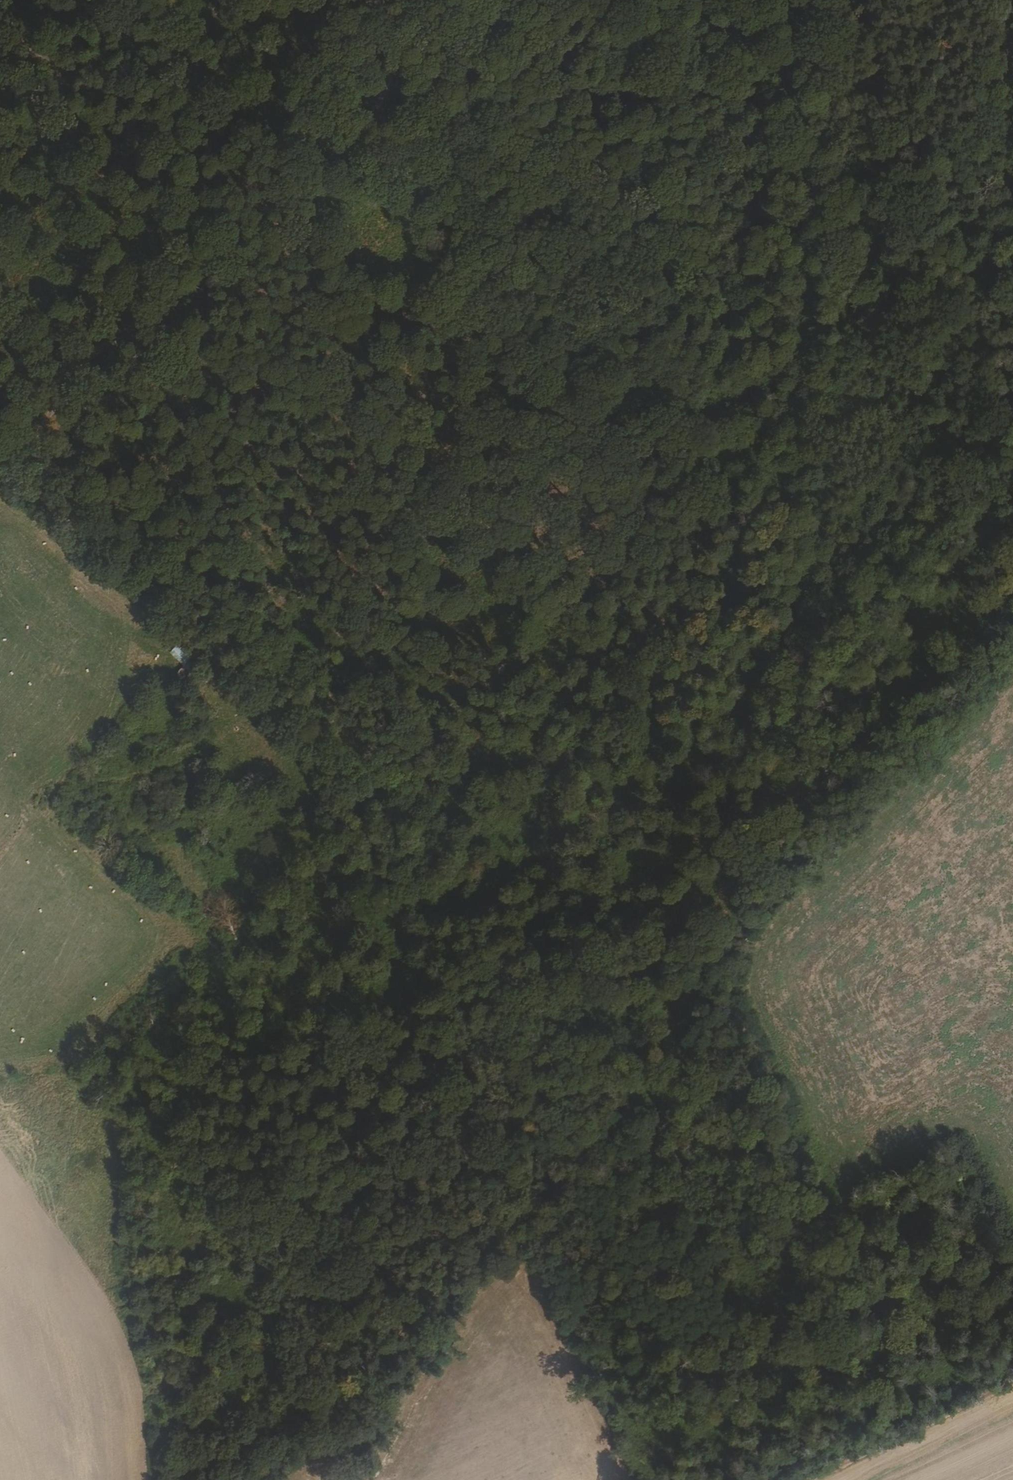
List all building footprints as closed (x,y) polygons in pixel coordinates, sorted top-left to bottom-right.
[(184,665),(191,656),(177,644),(169,653),(184,665)] [(174,675),(179,681),(196,669),(191,662),(174,675)]
